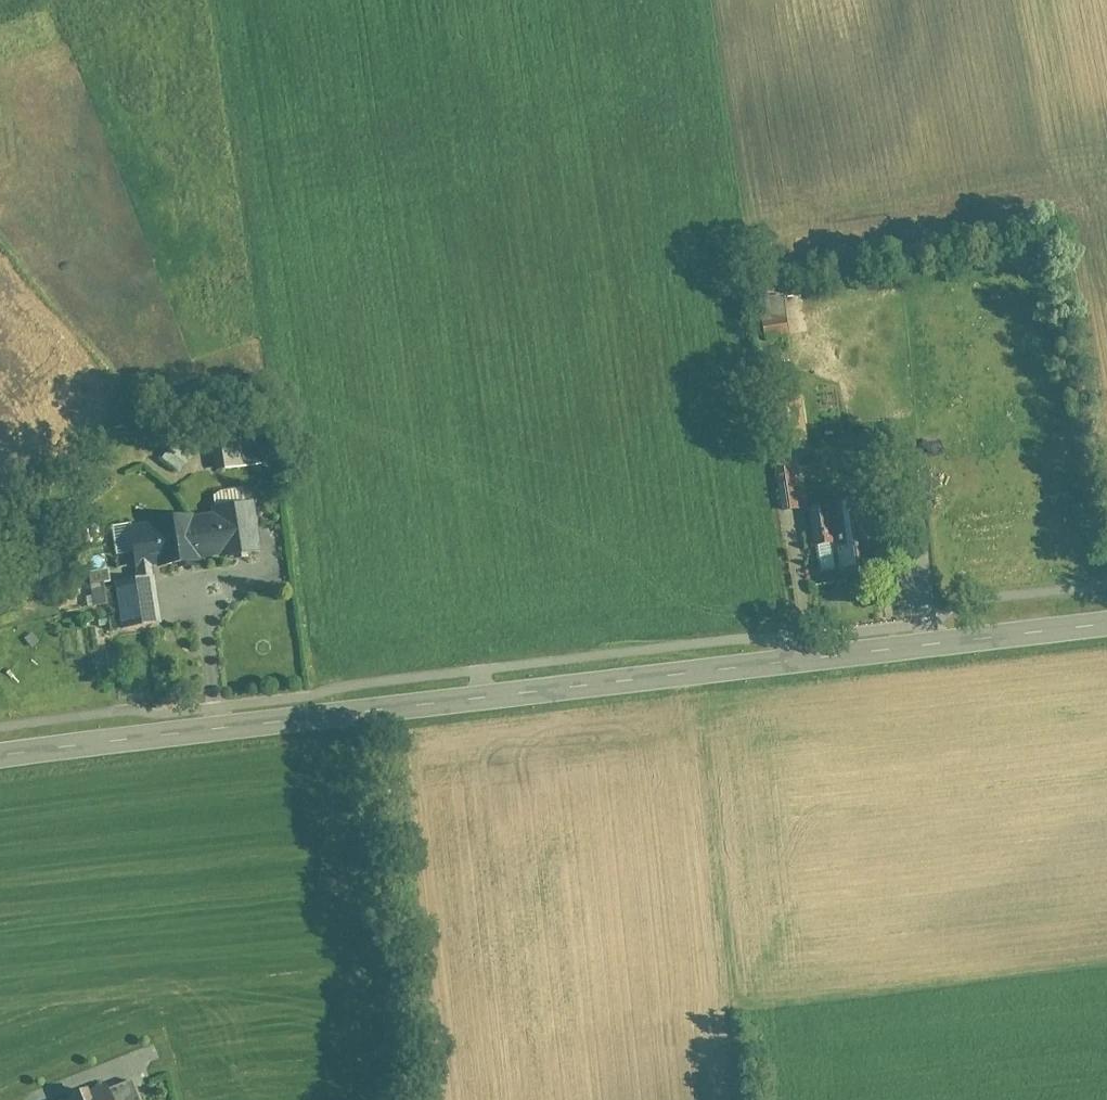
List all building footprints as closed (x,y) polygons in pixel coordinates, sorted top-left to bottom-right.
[(760,300),(766,348),(790,345),(785,297),(760,300)] [(795,474),(777,476),(783,516),(801,513),(795,474)] [(836,551),(840,582),(887,576),(878,504),(807,513),(812,554),(836,551)] [(129,531),(134,568),(159,564),(159,568),(194,562),(194,559),(220,555),(221,558),(258,552),(250,506),(212,512),(213,518),(189,522),(189,519),(152,524),(152,528),(129,531)] [(115,588),(121,636),(160,630),(154,583),(115,588)] [(131,1086),(110,1093),(108,1089),(79,1099),(136,1099),(131,1086)]
